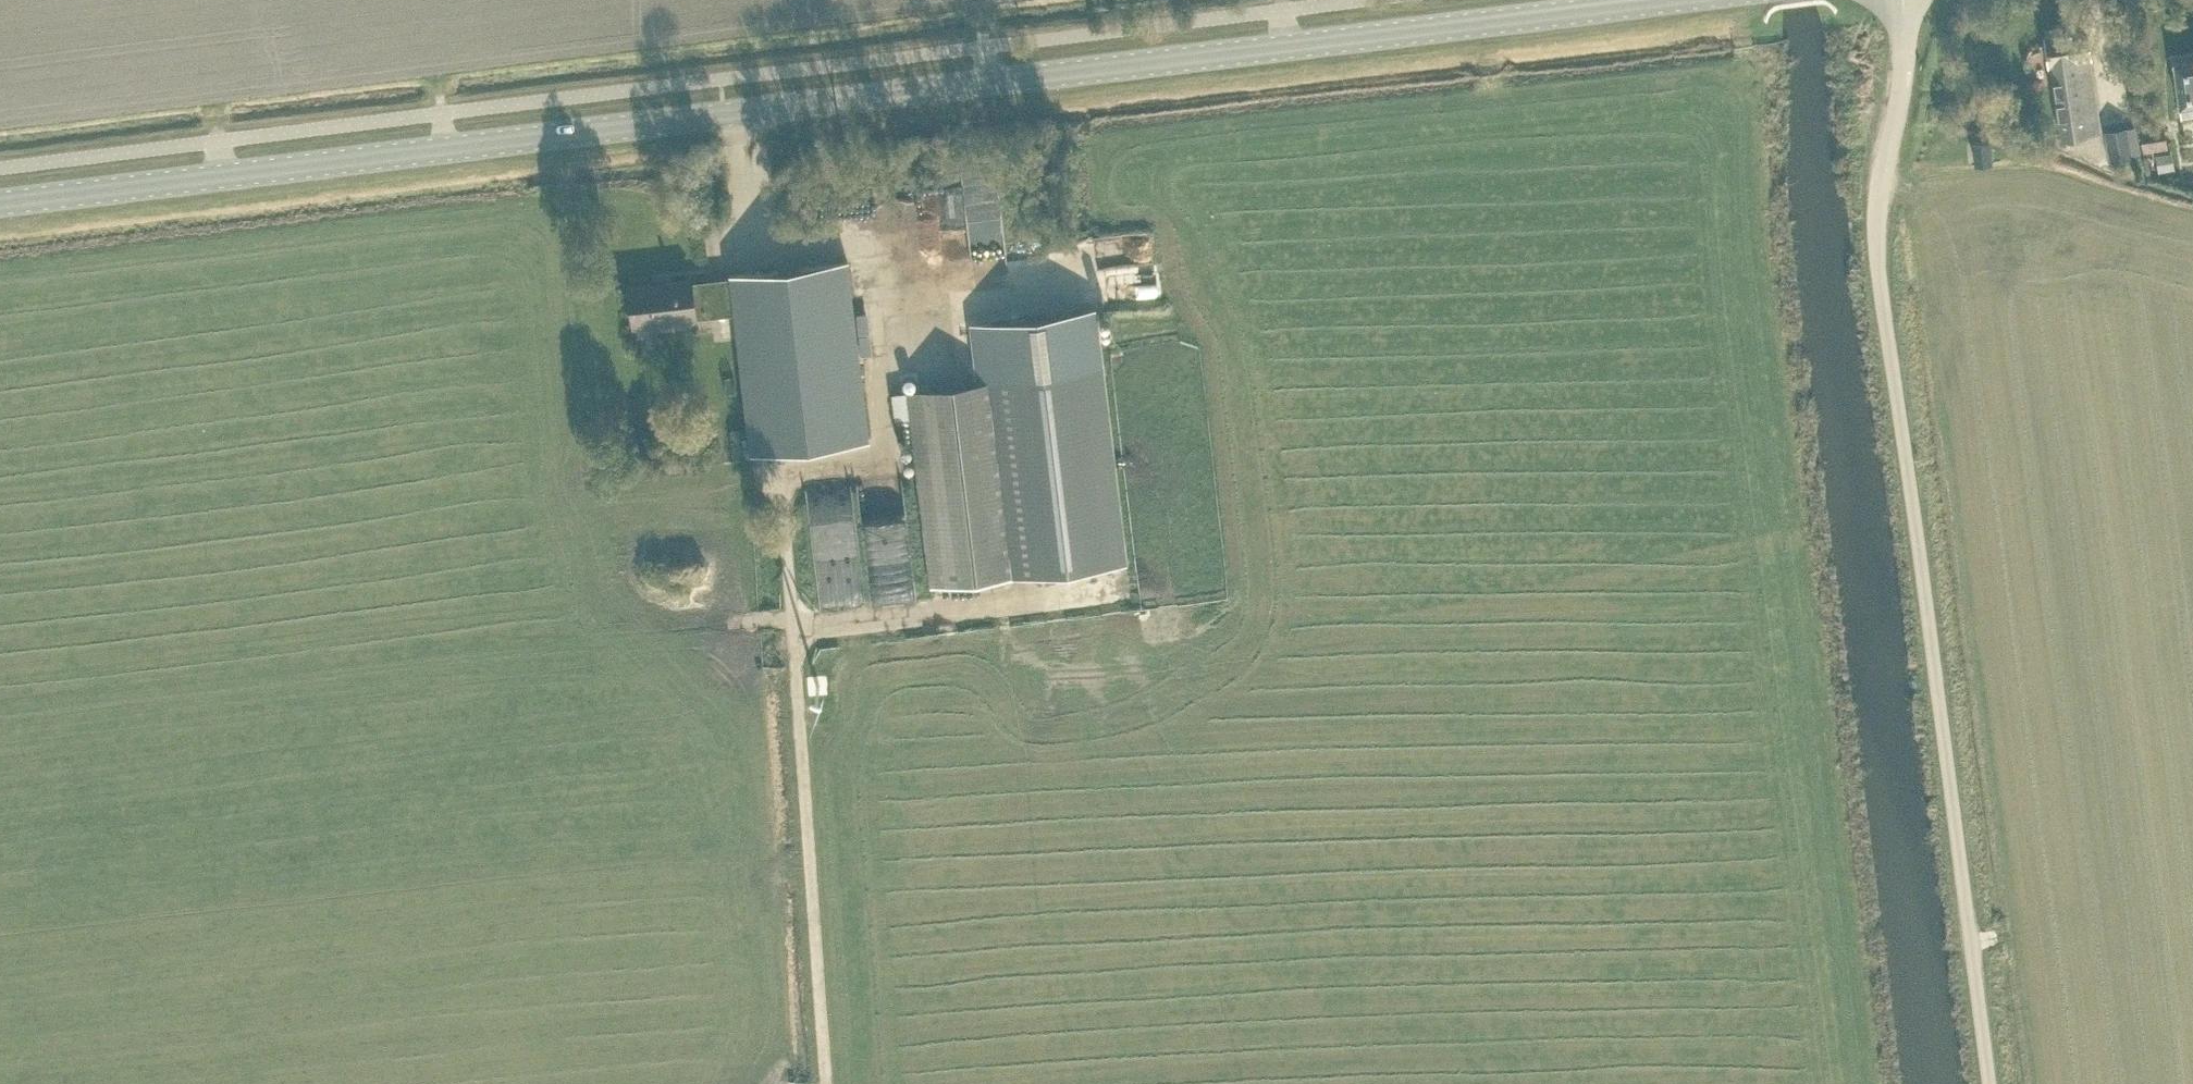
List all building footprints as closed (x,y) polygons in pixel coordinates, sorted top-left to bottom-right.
[(2061,136),(2097,131),(2086,57),(2088,57),(2084,29),(2043,35),(2047,63),(2050,63),(2061,136)] [(2172,62),(2179,105),(2180,116),(2192,114),(2192,59),(2172,62)] [(2139,127),(2143,151),(2167,147),(2163,123),(2139,127)] [(2109,161),(2131,157),(2126,127),(2104,130),(2109,161)] [(2154,153),(2157,170),(2174,167),(2171,150),(2154,153)] [(968,197),(919,199),(920,215),(1001,212),(1000,182),(967,183),(968,197)] [(930,227),(933,249),(973,243),(970,221),(930,227)] [(749,450),(866,435),(843,259),(727,274),(727,278),(690,283),(689,276),(625,285),(630,324),(730,310),(749,450)] [(1128,561),(1103,367),(1096,308),(971,323),(977,381),(903,389),(904,390),(890,392),(894,419),(907,417),(930,583),(1128,561)]
